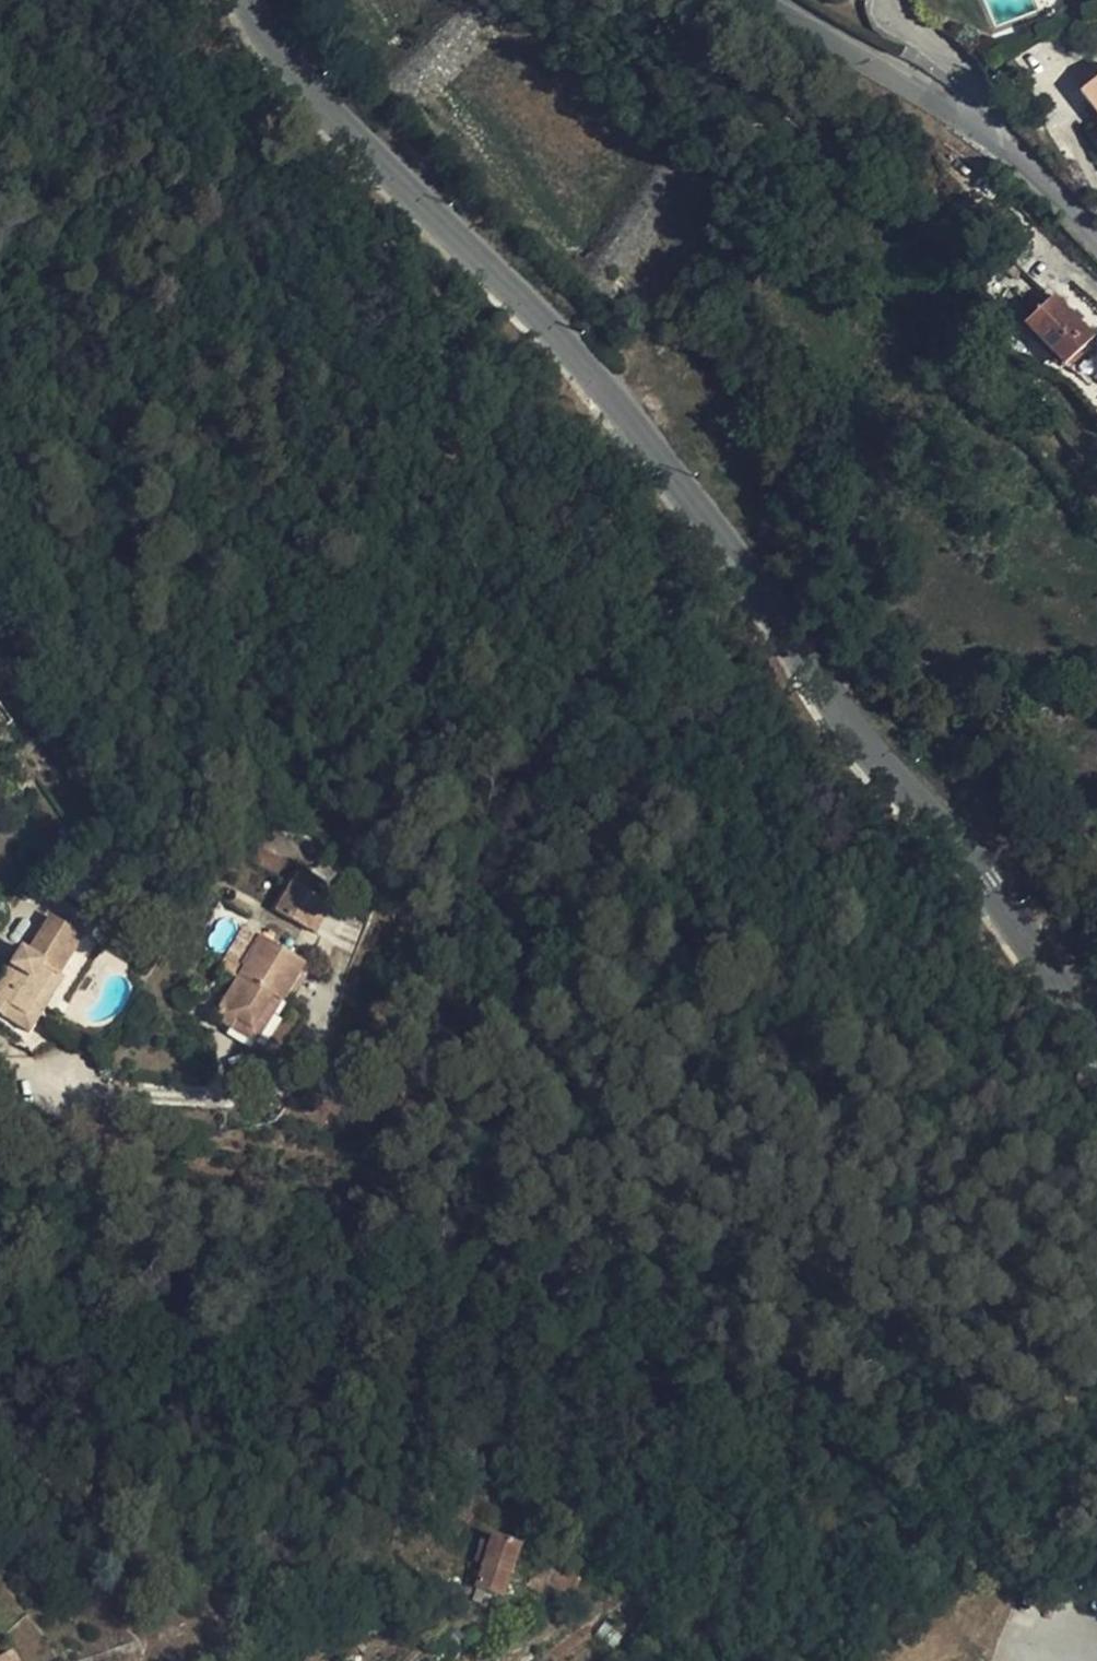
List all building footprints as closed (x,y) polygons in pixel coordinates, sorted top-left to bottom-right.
[(1080,92),(1096,114),(1096,79),(1080,92)] [(1062,365),(1092,337),(1052,296),(1023,323),(1062,365)] [(1084,804),(1096,822),(1096,795),(1084,804)] [(314,936),(329,910),(291,888),(276,914),(314,936)] [(82,937),(49,917),(27,952),(21,948),(0,983),(0,1014),(28,1031),(61,980),(58,977),(82,937)] [(238,978),(262,940),(243,928),(219,966),(238,978)] [(303,966),(262,940),(238,978),(215,1015),(255,1040),(303,966)] [(516,1552),(490,1542),(475,1588),(500,1598),(516,1552)] [(569,1604),(578,1582),(540,1557),(526,1590),(539,1595),(545,1588),(569,1604)]
